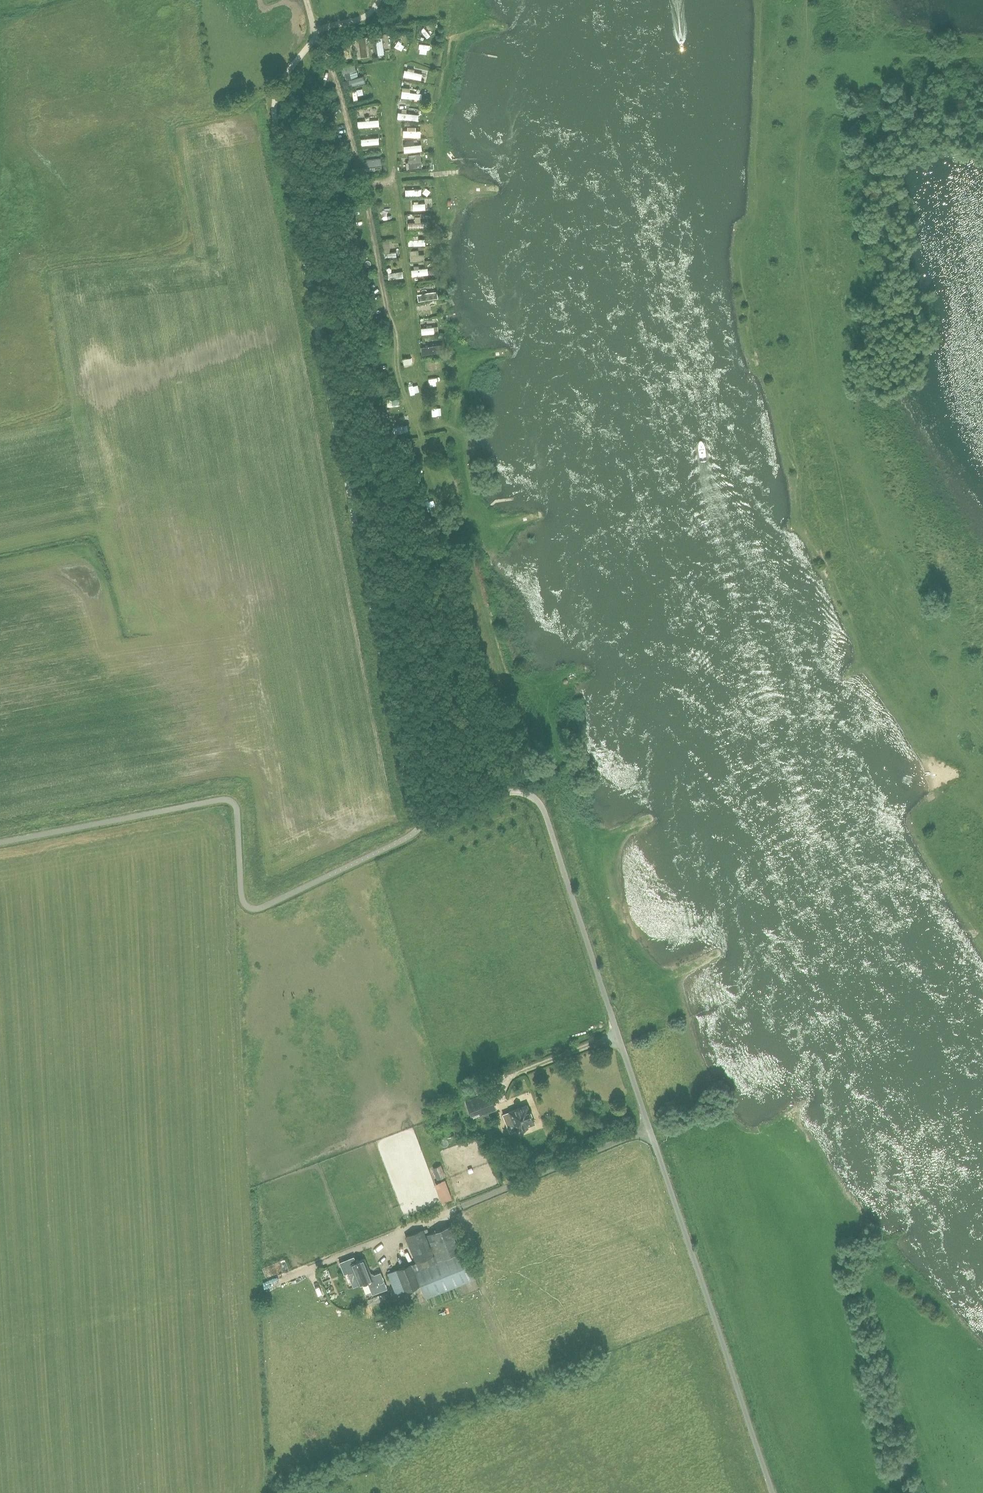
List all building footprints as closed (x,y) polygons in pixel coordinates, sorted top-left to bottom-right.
[(431,5),(422,3),(420,11),(436,15),(438,7),(431,5)] [(427,42),(431,38),(424,30),(419,33),(427,42)] [(390,34),(390,42),(405,41),(405,34),(390,34)] [(382,38),(375,39),(376,57),(383,57),(382,38)] [(367,44),(372,44),(371,39),(360,41),(363,58),(369,57),(367,44)] [(416,43),(414,51),(427,55),(430,48),(416,43)] [(393,45),(394,58),(405,57),(404,44),(393,45)] [(342,48),(334,50),(338,65),(347,63),(342,48)] [(423,85),(425,77),(405,73),(404,80),(423,85)] [(419,95),(410,95),(410,90),(401,90),(400,101),(419,101),(419,95)] [(397,122),(415,122),(415,116),(409,116),(409,111),(406,111),(406,103),(398,102),(397,122)] [(377,121),(366,121),(366,117),(357,117),(357,127),(377,128),(377,121)] [(419,140),(419,130),(402,130),(402,140),(419,140)] [(413,147),(414,142),(403,141),(403,154),(422,154),(422,147),(413,147)] [(359,142),(360,153),(376,152),(376,142),(359,142)] [(362,161),(363,173),(381,172),(381,160),(362,161)] [(402,163),(403,171),(422,171),(422,163),(402,163)] [(346,200),(353,189),(346,185),(339,196),(346,200)] [(372,201),(388,199),(388,194),(381,194),(380,191),(371,192),(372,201)] [(407,238),(407,248),(425,248),(425,241),(418,241),(418,238),(407,238)] [(424,262),(423,257),(418,257),(418,252),(409,252),(410,263),(424,262)] [(410,271),(411,279),(428,278),(428,270),(410,271)] [(391,272),(385,272),(386,284),(403,282),(402,276),(392,277),(391,272)] [(423,290),(423,296),(414,297),(414,303),(432,302),(431,290),(423,290)] [(431,320),(431,312),(418,312),(418,321),(431,320)] [(386,339),(371,341),(372,348),(387,345),(386,339)] [(399,360),(405,359),(403,342),(397,343),(399,360)] [(436,353),(435,346),(419,347),(420,355),(436,353)] [(376,358),(387,355),(386,349),(375,352),(376,358)] [(413,372),(401,374),(404,388),(409,387),(408,382),(415,381),(413,372)] [(433,398),(446,397),(446,392),(439,392),(439,389),(433,390),(433,398)] [(394,409),(385,409),(384,417),(394,417),(394,409)] [(451,474),(443,476),(442,470),(435,471),(438,482),(452,479),(451,474)] [(481,611),(478,616),(485,620),(488,615),(481,611)] [(472,1120),(481,1117),(484,1123),(494,1119),(492,1113),(494,1112),(490,1103),(495,1101),(491,1088),(478,1093),(472,1095),(476,1107),(468,1110),(472,1120)] [(509,1132),(534,1123),(527,1105),(502,1114),(509,1132)] [(446,1176),(441,1164),(432,1168),(438,1180),(446,1176)] [(452,1198),(445,1179),(435,1183),(442,1202),(452,1198)] [(412,1264),(412,1263),(396,1269),(388,1273),(396,1294),(405,1290),(405,1291),(420,1285),(425,1298),(475,1278),(454,1224),(427,1234),(435,1255),(434,1255),(423,1229),(405,1236),(416,1262),(412,1264)] [(353,1271),(348,1273),(352,1285),(353,1284),(354,1287),(369,1281),(374,1293),(387,1288),(381,1272),(371,1275),(364,1258),(350,1264),(353,1271)] [(294,1275),(305,1270),(303,1266),(292,1270),(294,1275)]
